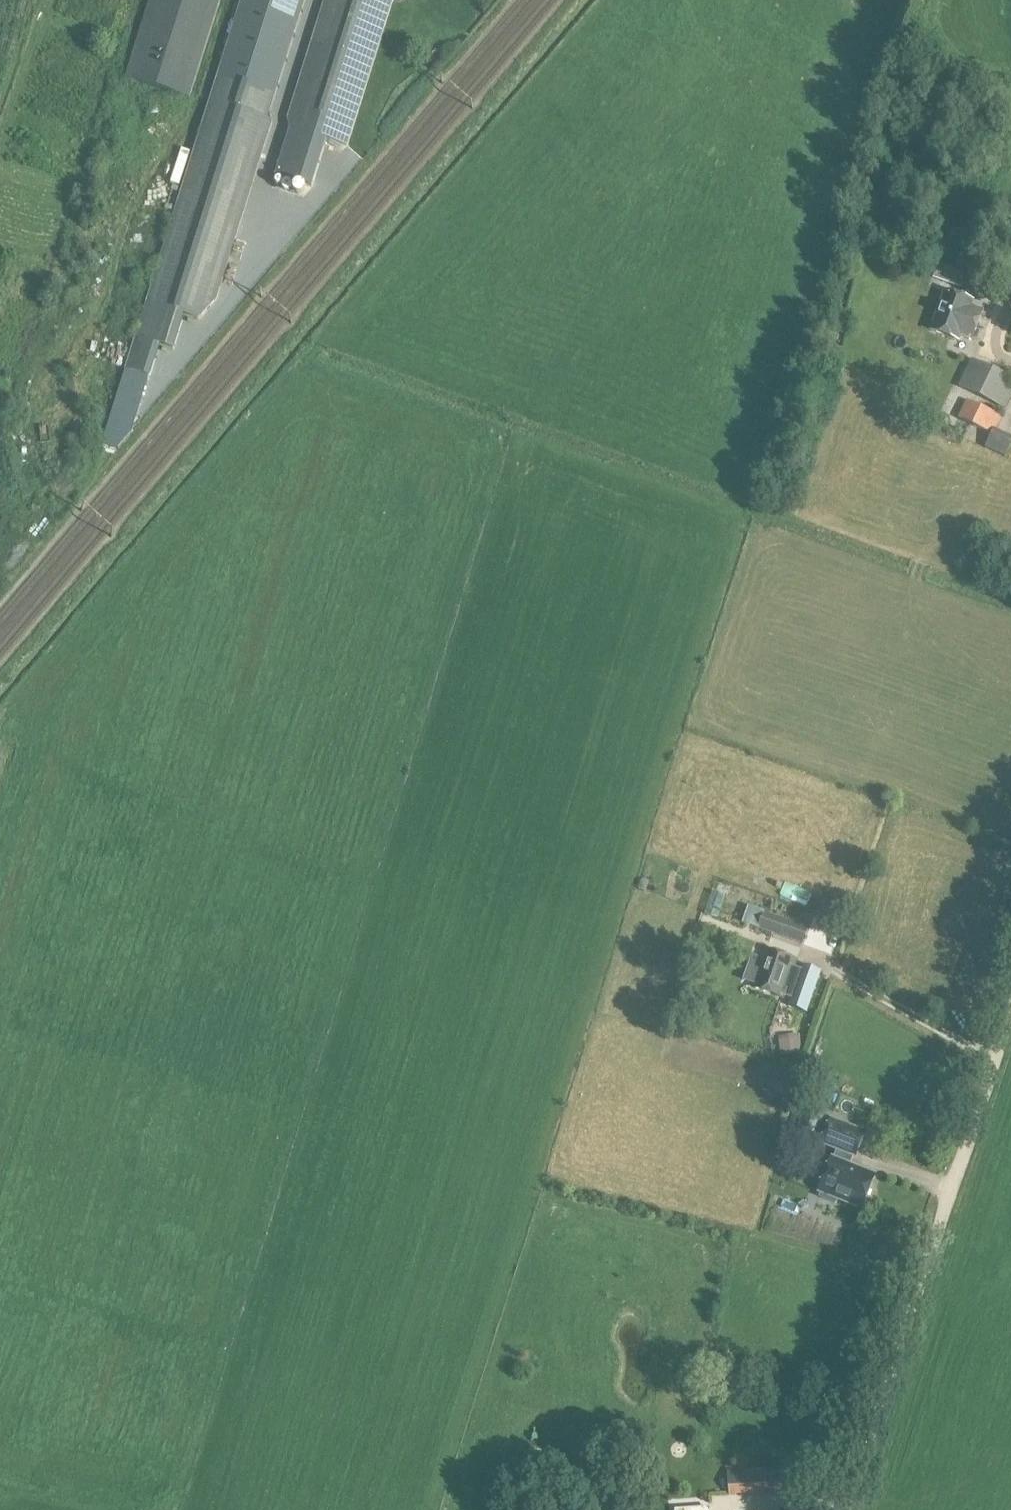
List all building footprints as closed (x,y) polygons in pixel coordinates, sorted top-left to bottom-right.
[(126,78),(190,98),(221,0),(150,0),(126,78)] [(201,133),(263,153),(272,122),(270,113),(305,0),(243,0),(201,133)] [(276,176),(312,188),(327,140),(347,146),(393,0),(326,0),(289,119),(290,120),(292,128),(276,176)] [(263,153),(201,133),(147,304),(199,321),(216,301),(263,153)] [(939,263),(933,279),(963,290),(969,273),(939,263)] [(969,273),(963,290),(962,294),(975,298),(983,278),(969,273)] [(974,302),(960,298),(944,292),(931,330),(959,340),(961,336),(973,340),(982,312),(972,309),(975,303),(974,302)] [(959,388),(1007,410),(1010,400),(1010,378),(985,366),(980,375),(968,369),(959,388)] [(995,435),(997,430),(1003,418),(980,407),(966,401),(965,403),(963,407),(958,419),(992,434),(995,435)] [(109,430),(121,433),(125,418),(113,415),(109,430)] [(983,432),(979,445),(1005,451),(1008,438),(983,432)] [(808,926),(779,916),(780,913),(766,907),(758,928),(803,943),(808,926)] [(753,957),(745,981),(755,984),(754,988),(785,998),(785,995),(793,997),(790,1006),(797,1008),(809,1012),(821,972),(802,966),(801,969),(794,967),(796,960),(796,959),(766,950),(763,960),(753,957)] [(800,1039),(779,1041),(781,1056),(802,1054),(800,1039)] [(832,1120),(823,1144),(838,1150),(854,1156),(856,1157),(865,1133),(832,1120)] [(838,1150),(838,1151),(835,1160),(833,1159),(820,1192),(822,1193),(820,1198),(837,1204),(838,1200),(862,1209),(876,1176),(850,1166),(854,1156),(838,1150)] [(772,1455),(757,1456),(758,1467),(773,1466),(772,1455)] [(755,1468),(751,1468),(752,1493),(783,1491),(782,1466),(776,1467),(755,1468)]
